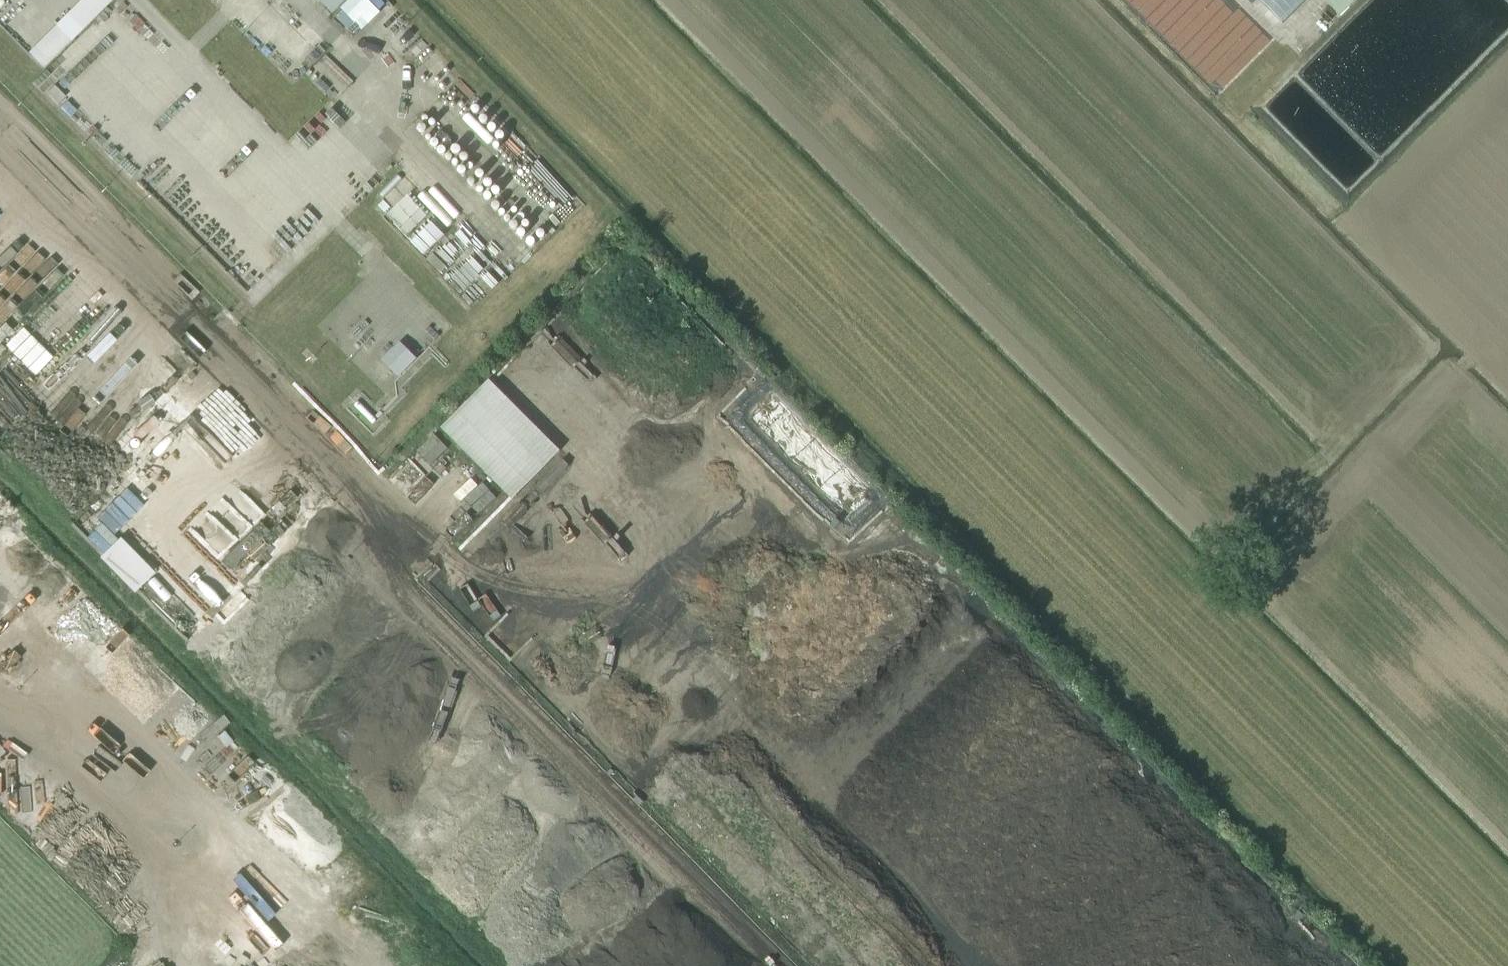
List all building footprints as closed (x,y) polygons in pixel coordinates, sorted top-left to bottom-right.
[(332,11),(343,0),(322,0),(332,11)] [(1327,1),(1340,14),(1354,1),(1353,0),(1327,0),(1327,1)] [(508,127),(481,99),(466,115),(493,142),(508,127)] [(507,201),(525,185),(517,176),(499,192),(507,201)] [(382,360),(398,376),(417,358),(400,341),(382,360)] [(231,550),(241,540),(233,532),(223,543),(231,550)]
